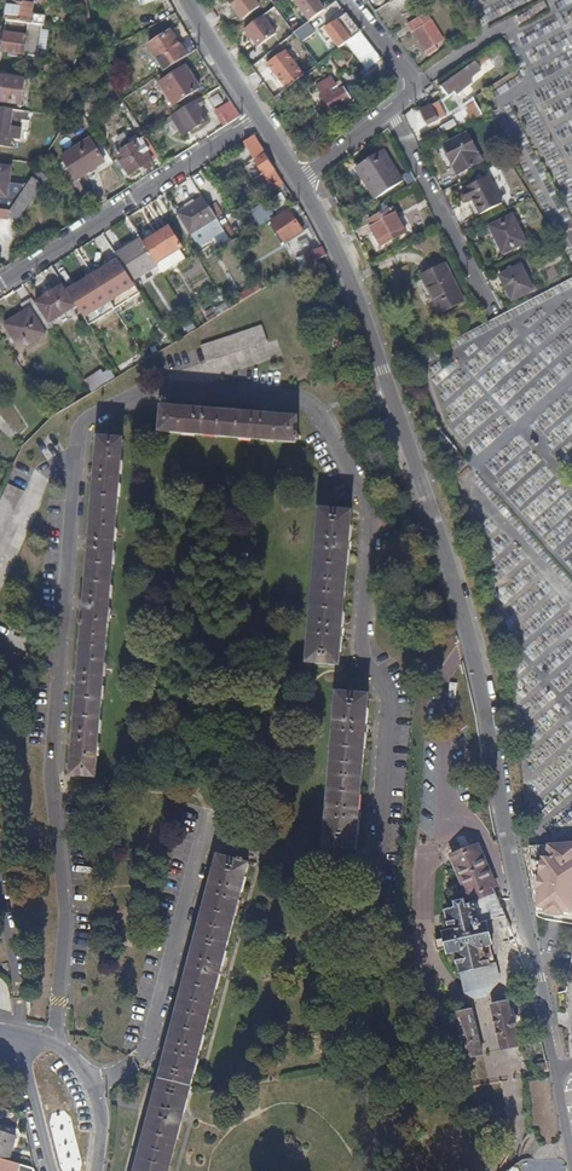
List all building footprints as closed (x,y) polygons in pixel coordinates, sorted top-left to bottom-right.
[(44,16),(32,14),(33,4),(31,3),(10,0),(7,20),(27,24),(42,25),(43,26),(44,16)] [(241,19),(259,5),(256,0),(226,0),(241,19)] [(317,0),(293,0),(299,8),(309,21),(318,14),(324,9),(317,0)] [(353,36),(360,31),(346,13),(325,29),(339,47),(350,39),(353,36)] [(275,34),(262,16),(244,30),(258,48),(275,34)] [(443,38),(430,19),(421,25),(416,18),(407,24),(428,54),(437,49),(434,44),(443,38)] [(40,42),(42,25),(27,24),(7,20),(6,23),(5,33),(27,36),(24,55),(37,56),(38,55),(40,42)] [(308,22),(294,32),(301,42),(315,31),(308,22)] [(187,56),(174,36),(170,31),(169,31),(167,33),(154,41),(148,45),(154,55),(165,70),(187,56)] [(380,57),(370,45),(360,31),(353,36),(357,41),(364,50),(360,53),(370,66),(380,57)] [(24,55),(27,36),(5,33),(2,52),(10,53),(24,55)] [(296,73),(280,53),(275,58),(271,61),(265,65),(264,66),(264,68),(269,74),(275,82),(279,86),(284,82),(287,79),(296,73)] [(199,87),(195,80),(186,67),(185,68),(176,73),(168,79),(161,83),(161,84),(165,89),(172,100),(174,103),(175,104),(182,99),(189,94),(200,88),(199,87)] [(23,96),(25,80),(20,79),(20,75),(5,73),(1,102),(8,102),(13,104),(19,104),(22,105),(23,96)] [(446,95),(459,86),(456,79),(457,78),(455,75),(447,81),(440,86),(446,95)] [(350,97),(344,88),(340,90),(337,87),(334,82),(331,76),(327,79),(321,82),(317,85),(317,87),(322,95),(330,107),(334,114),(335,114),(341,109),(347,107),(353,103),(350,97)] [(285,103),(296,95),(290,85),(281,93),(275,97),(281,105),(282,105),(285,103)] [(70,118),(78,106),(83,98),(75,93),(72,97),(66,106),(59,116),(70,118)] [(206,120),(197,105),(202,102),(202,101),(200,97),(171,116),(183,134),(206,120)] [(240,115),(235,107),(229,99),(216,108),(226,125),(240,115)] [(483,116),(478,108),(473,99),(469,101),(471,105),(464,109),(472,122),(475,120),(483,116)] [(213,115),(205,101),(202,102),(197,105),(206,120),(208,119),(213,115)] [(446,117),(438,102),(419,110),(427,126),(446,117)] [(22,115),(24,115),(26,115),(27,115),(27,112),(0,108),(0,134),(1,134),(9,135),(10,136),(9,138),(11,138),(18,140),(20,140),(22,129),(20,128),(22,115)] [(66,125),(70,118),(59,116),(51,115),(50,125),(64,127),(66,125)] [(496,138),(487,123),(483,116),(475,120),(478,125),(488,143),(495,153),(502,149),(496,138)] [(478,125),(475,120),(472,122),(480,136),(486,147),(491,154),(495,153),(488,143),(478,125)] [(113,136),(116,146),(133,141),(130,131),(113,136)] [(139,141),(145,136),(143,133),(142,131),(136,135),(139,141)] [(481,163),(475,150),(469,138),(468,133),(462,136),(458,138),(452,140),(443,144),(448,154),(452,163),(456,173),(457,176),(460,175),(459,174),(459,172),(474,166),(481,163)] [(159,156),(152,145),(145,136),(139,141),(132,145),(129,143),(124,146),(126,149),(117,156),(120,160),(128,173),(130,175),(142,167),(159,156)] [(274,169),(266,157),(261,150),(258,145),(254,136),(252,136),(244,141),(255,157),(256,160),(256,161),(264,174),(266,174),(272,185),(281,179),(274,169)] [(103,161),(90,139),(88,138),(79,144),(61,155),(63,159),(71,170),(76,178),(86,172),(103,161)] [(505,155),(502,149),(495,153),(498,159),(505,155)] [(402,180),(398,172),(389,159),(383,150),(377,153),(368,159),(361,163),(359,161),(358,168),(368,184),(376,198),(385,192),(393,187),(401,181),(402,180)] [(128,173),(120,160),(114,163),(124,179),(130,175),(128,173)] [(9,180),(11,167),(9,167),(7,166),(0,166),(0,196),(2,196),(5,196),(7,196),(8,190),(9,180)] [(458,180),(455,176),(452,169),(434,177),(440,188),(448,185),(458,180)] [(36,193),(43,183),(48,177),(37,170),(26,187),(15,202),(11,210),(0,209),(0,216),(9,217),(17,222),(24,212),(36,193)] [(503,201),(495,186),(491,175),(465,188),(470,199),(475,197),(482,211),(489,208),(503,201)] [(190,233),(215,218),(209,207),(203,198),(194,204),(185,210),(178,214),(184,224),(189,233),(190,233)] [(185,210),(194,204),(192,201),(191,202),(183,206),(185,210)] [(260,224),(271,213),(258,201),(247,213),(260,224)] [(405,232),(392,208),(387,211),(378,216),(368,221),(374,232),(380,243),(381,244),(381,245),(383,244),(390,240),(405,232)] [(302,231),(297,223),(289,210),(272,221),(276,228),(284,241),(285,242),(290,238),(302,231)] [(526,241),(523,235),(516,223),(512,214),(508,216),(493,224),(498,234),(498,236),(494,238),(496,240),(498,246),(502,253),(511,248),(519,245),(526,241)] [(498,234),(493,224),(485,228),(486,231),(489,237),(491,239),(494,238),(498,236),(498,234)] [(185,259),(178,248),(181,246),(169,228),(146,243),(158,261),(156,263),(157,264),(163,273),(185,259)] [(380,243),(374,232),(372,233),(371,234),(376,242),(377,244),(380,243)] [(131,280),(157,264),(156,263),(153,258),(146,247),(140,238),(115,254),(118,259),(124,269),(131,280)] [(308,264),(326,255),(321,245),(304,254),(308,264)] [(131,280),(124,269),(118,259),(92,275),(104,292),(111,303),(136,287),(131,280)] [(463,301),(457,287),(445,263),(421,275),(428,290),(437,307),(440,313),(448,308),(463,301)] [(534,289),(529,279),(524,271),(521,265),(518,267),(511,270),(504,274),(501,276),(500,277),(503,283),(508,293),(510,296),(511,298),(512,300),(513,299),(516,298),(520,296),(524,293),(529,291),(534,289)] [(111,303),(104,292),(92,275),(67,291),(77,307),(85,319),(111,303)] [(252,295),(261,289),(257,284),(241,294),(244,299),(252,295)] [(77,307),(67,291),(63,285),(55,290),(54,289),(45,295),(45,296),(36,302),(44,315),(50,324),(77,307)] [(244,299),(241,294),(236,297),(239,302),(244,299)] [(53,329),(50,324),(44,315),(36,302),(33,297),(22,304),(26,310),(5,323),(20,348),(53,329)] [(484,319),(481,311),(466,319),(470,327),(475,324),(484,319)] [(207,361),(267,341),(267,340),(262,324),(201,345),(206,361),(207,361)] [(140,352),(115,365),(120,375),(145,362),(140,352)] [(93,391),(107,382),(103,375),(88,384),(93,391)] [(295,442),(297,419),(297,418),(164,407),(162,408),(162,410),(160,431),(295,442)] [(96,777),(123,441),(122,439),(99,437),(72,774),(95,777),(96,777)] [(25,490),(9,483),(0,502),(0,544),(25,490)] [(340,665),(351,513),(350,512),(321,510),(320,512),(308,663),(340,665)] [(357,848),(368,695),(337,693),(326,846),(357,848)] [(530,846),(537,914),(547,920),(571,923),(571,842),(530,846)] [(508,921),(475,843),(453,853),(474,900),(472,905),(466,907),(464,900),(456,903),(458,909),(451,911),(447,912),(449,918),(452,930),(445,932),(447,936),(449,948),(451,953),(457,952),(467,992),(477,999),(488,996),(493,985),(492,982),(493,980),(499,979),(499,978),(495,963),(494,961),(490,946),(491,944),(486,923),(486,922),(495,919),(500,917),(503,926),(504,927),(509,925),(508,921)] [(138,1170),(169,1170),(249,863),(219,856),(138,1170)] [(449,948),(447,936),(444,937),(440,938),(436,939),(439,950),(443,949),(447,948),(449,948)] [(519,1035),(515,1015),(511,1016),(510,1009),(509,1002),(492,1006),(501,1047),(502,1048),(518,1044),(516,1036),(519,1036),(519,1035)] [(483,1052),(473,1011),(456,1015),(466,1056),(483,1052)] [(550,1066),(550,1064),(548,1060),(548,1058),(544,1059),(540,1059),(538,1060),(539,1063),(537,1064),(535,1064),(537,1073),(541,1072),(551,1070),(550,1066)] [(16,1135),(11,1134),(0,1131),(0,1159),(9,1161),(16,1135)] [(31,1148),(28,1136),(20,1137),(23,1149),(31,1148)] [(35,1169),(9,1161),(0,1159),(0,1170),(36,1170),(35,1169)]
